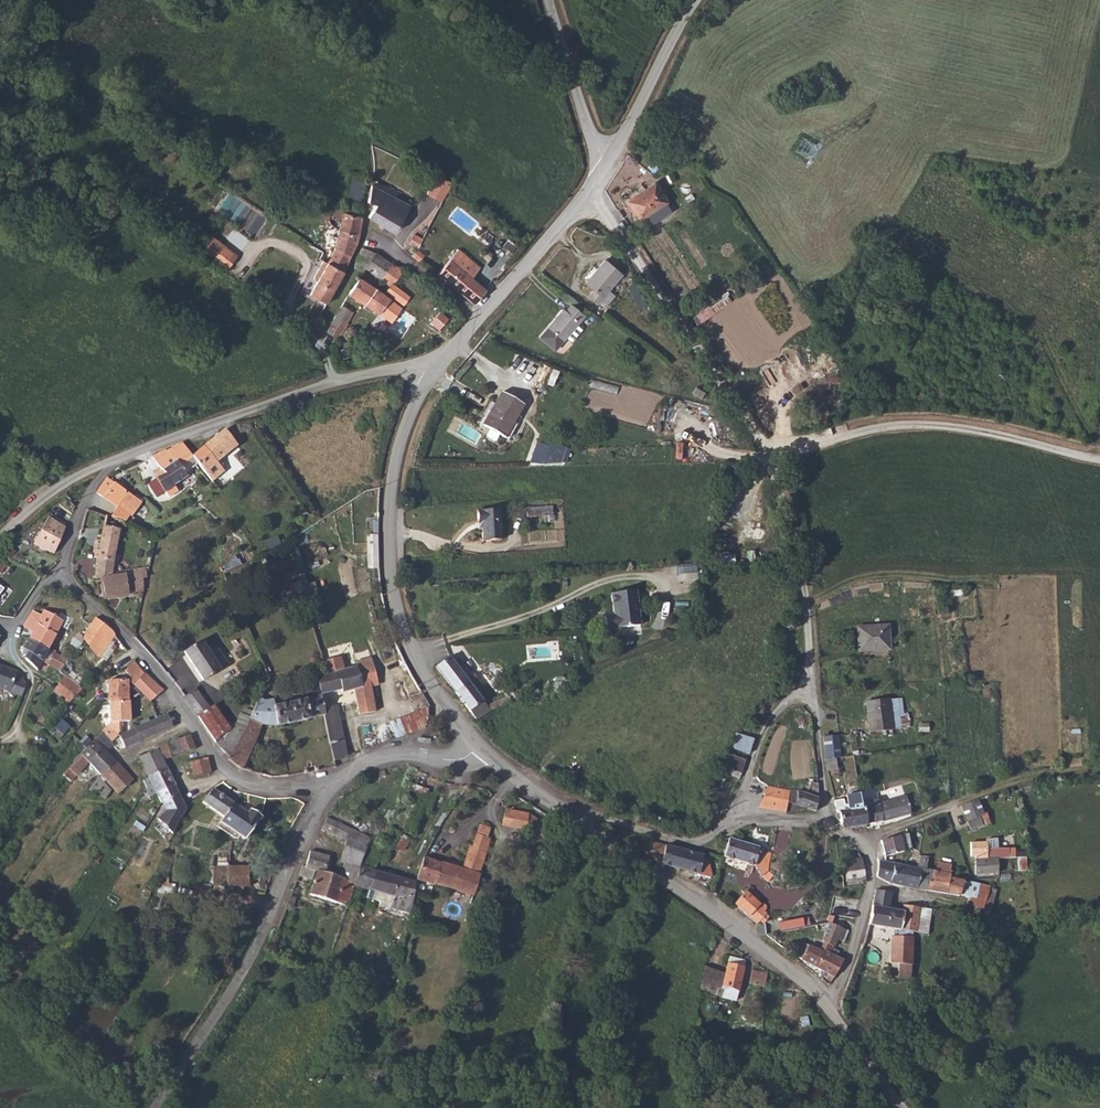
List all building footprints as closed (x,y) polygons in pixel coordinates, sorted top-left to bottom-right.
[(350,176),(344,206),(360,204),(362,178),(350,176)] [(449,183),(436,176),(434,180),(426,196),(440,203),(442,199),(449,183)] [(400,197),(371,186),(367,202),(375,205),(368,217),(393,232),(410,205),(400,197)] [(667,204),(654,186),(644,191),(644,194),(628,205),(639,222),(667,204)] [(362,217),(359,217),(343,214),(334,209),(331,218),(340,223),(338,230),(358,235),(362,217)] [(358,235),(338,230),(333,249),(335,250),(349,256),(356,243),(358,235)] [(196,246),(202,251),(213,238),(207,232),(196,246)] [(422,240),(420,238),(414,234),(408,244),(416,250),(422,240)] [(213,238),(202,251),(223,267),(234,253),(213,238)] [(381,280),(391,265),(375,253),(361,248),(356,259),(367,263),(364,268),(381,280)] [(474,305),(486,291),(471,278),(480,267),(458,249),(448,260),(437,274),(474,305)] [(335,250),(331,257),(328,264),(342,271),(349,256),(335,250)] [(412,257),(419,262),(424,255),(416,250),(412,257)] [(367,263),(356,259),(353,269),(362,271),(364,268),(367,263)] [(328,264),(323,261),(319,269),(323,271),(328,264)] [(605,261),(584,281),(591,289),(586,294),(593,303),(621,278),(605,261)] [(326,306),(332,293),(343,272),(342,271),(328,264),(323,271),(319,269),(314,277),(315,279),(318,281),(310,295),(326,306)] [(392,284),(403,269),(391,265),(381,280),(390,285),(384,291),(403,305),(409,297),(392,284)] [(408,314),(400,308),(379,291),(358,278),(348,295),(379,313),(388,321),(391,323),(395,318),(402,323),(408,314)] [(651,302),(639,289),(632,295),(645,308),(651,302)] [(727,292),(693,316),(699,324),(732,300),(727,292)] [(531,328),(545,344),(557,333),(561,338),(573,328),(569,322),(577,315),(566,301),(560,306),(558,304),(531,328)] [(327,333),(334,337),(339,339),(353,312),(342,306),(327,333)] [(448,319),(439,312),(430,323),(439,330),(448,319)] [(504,436),(515,416),(492,404),(482,424),(504,436)] [(247,421),(236,425),(239,433),(250,430),(247,421)] [(224,430),(193,456),(196,460),(203,469),(214,460),(216,462),(237,445),(224,430)] [(564,449),(537,439),(528,462),(559,463),(564,449)] [(187,475),(178,464),(191,454),(184,444),(167,452),(166,451),(153,457),(165,473),(157,477),(160,483),(154,487),(159,496),(187,475)] [(183,470),(196,460),(193,456),(191,454),(178,464),(183,470)] [(214,460),(203,469),(212,480),(223,471),(216,462),(214,460)] [(114,485),(107,478),(96,493),(104,498),(116,507),(126,493),(114,485)] [(142,506),(126,493),(116,507),(132,519),(142,506)] [(157,506),(153,500),(152,498),(142,506),(150,511),(157,506)] [(547,507),(522,509),(523,517),(547,516),(547,507)] [(495,510),(471,512),(472,524),(477,524),(478,542),(497,540),(495,510)] [(116,518),(104,515),(100,541),(97,540),(95,548),(98,549),(97,558),(114,560),(116,551),(118,541),(121,528),(115,526),(116,518)] [(65,528),(47,517),(40,531),(32,547),(53,553),(65,528)] [(721,551),(721,567),(734,567),(734,551),(721,551)] [(129,593),(144,590),(141,569),(128,571),(128,574),(111,577),(111,574),(114,560),(97,558),(95,578),(102,578),(105,598),(129,594),(129,593)] [(380,576),(379,559),(371,560),(371,576),(380,576)] [(634,590),(610,591),(611,614),(602,614),(603,626),(637,624),(634,590)] [(38,621),(30,615),(23,627),(32,633),(28,639),(37,645),(47,649),(62,621),(44,611),(38,621)] [(83,628),(85,633),(90,625),(95,617),(90,612),(84,620),(83,624),(83,628)] [(90,641),(94,648),(96,648),(110,628),(101,622),(95,617),(90,625),(85,633),(90,641)] [(858,649),(888,647),(886,623),(856,626),(858,649)] [(94,648),(101,658),(117,637),(110,628),(96,648),(94,648)] [(117,637),(101,658),(108,662),(116,650),(114,649),(120,641),(117,637)] [(24,657),(36,669),(40,661),(42,658),(47,649),(37,645),(28,639),(22,647),(25,649),(28,651),(26,655),(24,657)] [(198,641),(181,653),(197,670),(203,680),(228,664),(219,652),(211,658),(209,655),(205,650),(198,641)] [(42,658),(40,661),(53,669),(55,667),(60,671),(66,661),(53,653),(47,649),(42,658)] [(211,658),(219,652),(218,649),(209,655),(211,658)] [(335,761),(348,756),(334,690),(342,688),(342,691),(353,689),(358,715),(374,711),(365,663),(354,665),(355,667),(342,670),(340,657),(323,661),(326,674),(316,676),(320,696),(324,714),(331,752),(333,751),(335,761)] [(449,657),(436,667),(474,720),(488,710),(510,702),(508,698),(486,706),(474,691),(482,686),(473,674),(465,680),(449,657)] [(377,711),(367,662),(365,663),(374,706),(374,711),(377,711)] [(130,681),(133,684),(145,672),(138,663),(127,671),(133,679),(130,681)] [(18,693),(21,694),(26,682),(21,680),(23,678),(23,676),(22,674),(20,672),(16,673),(17,671),(0,665),(0,686),(18,693)] [(133,684),(144,694),(151,701),(163,692),(145,672),(133,684)] [(81,685),(65,675),(56,687),(71,698),(81,685)] [(110,703),(128,703),(127,684),(127,680),(115,681),(108,681),(108,701),(108,703),(110,703)] [(195,688),(183,697),(197,717),(209,708),(195,688)] [(267,711),(261,725),(278,726),(304,720),(324,714),(320,696),(306,700),(294,703),(274,706),(273,700),(266,701),(267,711)] [(259,698),(258,699),(255,705),(264,709),(258,724),(261,725),(267,711),(266,701),(259,698)] [(870,730),(893,728),(890,699),(868,701),(870,730)] [(102,732),(111,742),(118,735),(120,731),(120,721),(129,720),(128,703),(110,703),(110,723),(102,732)] [(245,729),(229,758),(228,760),(242,769),(257,737),(261,725),(258,724),(264,709),(255,705),(252,714),(245,729)] [(209,708),(197,717),(211,738),(215,743),(229,730),(214,706),(209,708)] [(401,718),(406,735),(425,728),(429,718),(429,714),(428,708),(401,718)] [(240,714),(235,725),(245,729),(252,714),(251,714),(251,713),(250,711),(248,710),(245,710),(243,711),(242,714),(240,714)] [(133,728),(139,741),(168,728),(162,715),(157,718),(133,728)] [(229,730),(215,743),(229,758),(245,729),(235,725),(233,724),(229,730)] [(133,728),(118,735),(124,747),(139,741),(133,728)] [(737,731),(732,747),(749,753),(754,737),(737,731)] [(84,758),(100,775),(118,792),(129,783),(122,773),(125,771),(106,751),(113,744),(111,742),(102,732),(86,748),(79,754),(62,775),(71,781),(85,764),(81,761),(84,758)] [(178,738),(183,752),(195,749),(190,734),(178,738)] [(838,736),(823,736),(825,767),(826,772),(837,770),(835,758),(841,757),(838,736)] [(178,738),(168,742),(172,756),(183,752),(178,738)] [(155,747),(139,757),(148,775),(166,768),(162,760),(170,757),(167,742),(155,747)] [(729,753),(724,765),(741,773),(745,760),(729,753)] [(210,773),(208,758),(190,760),(192,767),(193,776),(210,773)] [(156,792),(174,785),(166,768),(148,775),(148,777),(143,782),(146,788),(145,790),(148,796),(156,792)] [(109,789),(97,778),(89,789),(88,790),(102,798),(109,789)] [(819,790),(819,783),(807,780),(804,793),(798,791),(789,791),(787,801),(815,811),(819,790)] [(174,785),(156,792),(161,803),(179,795),(174,785)] [(785,812),(787,801),(789,791),(780,789),(768,786),(759,808),(785,812)] [(223,817),(232,802),(213,788),(202,802),(223,817)] [(843,799),(835,801),(837,813),(838,813),(841,824),(853,822),(854,826),(866,824),(860,801),(858,793),(847,796),(848,805),(844,805),(843,799)] [(882,805),(877,805),(881,822),(887,820),(908,816),(907,811),(913,807),(912,805),(911,803),(910,802),(905,801),(903,797),(883,801),(882,805)] [(860,801),(866,824),(881,822),(877,805),(871,806),(870,799),(860,801)] [(961,806),(970,830),(989,824),(986,813),(983,815),(977,799),(961,806)] [(223,817),(220,821),(243,838),(260,817),(250,809),(246,813),(232,802),(223,817)] [(156,819),(172,833),(177,822),(185,808),(182,803),(166,811),(156,819)] [(529,814),(505,809),(502,825),(526,829),(529,814)] [(701,819),(710,823),(715,815),(705,810),(701,819)] [(529,814),(526,829),(545,842),(554,830),(529,814)] [(351,829),(327,818),(322,829),(345,841),(347,842),(351,829)] [(132,825),(142,832),(145,827),(135,820),(132,825)] [(435,881),(469,892),(473,893),(491,839),(488,838),(491,828),(482,825),(474,847),(470,847),(463,869),(424,858),(417,879),(435,884),(435,881)] [(401,833),(391,828),(385,836),(395,841),(401,833)] [(347,905),(354,884),(368,840),(369,837),(351,829),(347,842),(345,841),(341,861),(344,863),(342,872),(340,878),(342,879),(336,902),(347,905)] [(392,845),(392,847),(402,850),(412,837),(401,833),(395,841),(392,845)] [(898,836),(880,841),(884,856),(904,851),(903,849),(910,847),(907,833),(898,836)] [(729,838),(723,856),(754,866),(756,860),(768,864),(771,855),(758,851),(759,847),(729,838)] [(370,888),(376,870),(374,869),(378,856),(388,858),(392,847),(392,845),(380,841),(379,843),(368,840),(354,884),(370,888)] [(661,864),(680,869),(684,850),(671,847),(650,841),(646,854),(661,864)] [(986,843),(970,843),(970,857),(974,857),(976,874),(998,873),(997,871),(997,857),(1008,857),(1007,848),(987,849),(986,843)] [(329,857),(310,850),(305,866),(302,864),(298,875),(311,879),(315,869),(318,870),(310,893),(327,898),(336,902),(342,879),(340,878),(333,876),(324,873),(329,857)] [(684,850),(680,869),(698,874),(698,875),(710,878),(712,876),(707,858),(702,857),(703,855),(684,850)] [(917,889),(926,890),(930,870),(927,869),(928,857),(919,856),(917,868),(921,869),(917,889)] [(1026,871),(1026,857),(1008,857),(997,857),(997,871),(1026,871)] [(861,858),(845,861),(846,872),(864,870),(861,858)] [(766,870),(768,864),(756,860),(754,866),(765,884),(772,880),(766,870)] [(888,882),(917,889),(921,869),(917,868),(880,861),(877,877),(888,882)] [(974,905),(984,907),(989,886),(971,882),(948,877),(949,874),(947,874),(949,865),(936,862),(934,871),(930,870),(926,890),(953,895),(968,898),(967,904),(974,905)] [(218,866),(217,885),(232,885),(232,866),(218,866)] [(232,885),(253,886),(253,867),(232,866),(232,885)] [(388,902),(407,907),(414,880),(376,870),(370,888),(390,895),(388,902)] [(847,881),(865,880),(864,870),(846,872),(847,881)] [(406,911),(407,907),(388,902),(390,895),(370,888),(370,889),(367,897),(375,899),(380,900),(379,904),(406,911)] [(875,889),(869,924),(899,929),(900,929),(903,911),(889,908),(892,893),(875,889)] [(758,902),(744,890),(734,903),(757,923),(765,913),(762,911),(765,909),(766,906),(765,904),(764,902),(761,902),(758,902)] [(899,936),(912,936),(913,931),(915,932),(920,907),(904,904),(903,911),(900,929),(899,929),(899,936)] [(926,934),(930,909),(920,907),(915,932),(926,934)] [(805,928),(804,917),(779,918),(779,929),(805,928)] [(843,928),(832,923),(824,942),(833,946),(843,928)] [(898,977),(910,978),(912,936),(899,936),(892,936),(891,963),(899,963),(898,977)] [(834,976),(843,961),(825,951),(824,953),(802,942),(799,949),(805,952),(801,959),(834,976)] [(267,952),(262,963),(272,966),(274,960),(275,959),(269,957),(271,953),(267,952)] [(729,957),(725,976),(720,986),(706,978),(702,988),(714,993),(720,996),(736,1000),(744,967),(746,959),(729,957)] [(704,965),(700,976),(706,978),(720,986),(725,976),(704,965)] [(746,982),(764,985),(767,973),(749,968),(746,982)] [(762,1030),(750,1029),(749,1036),(761,1038),(762,1030)]
